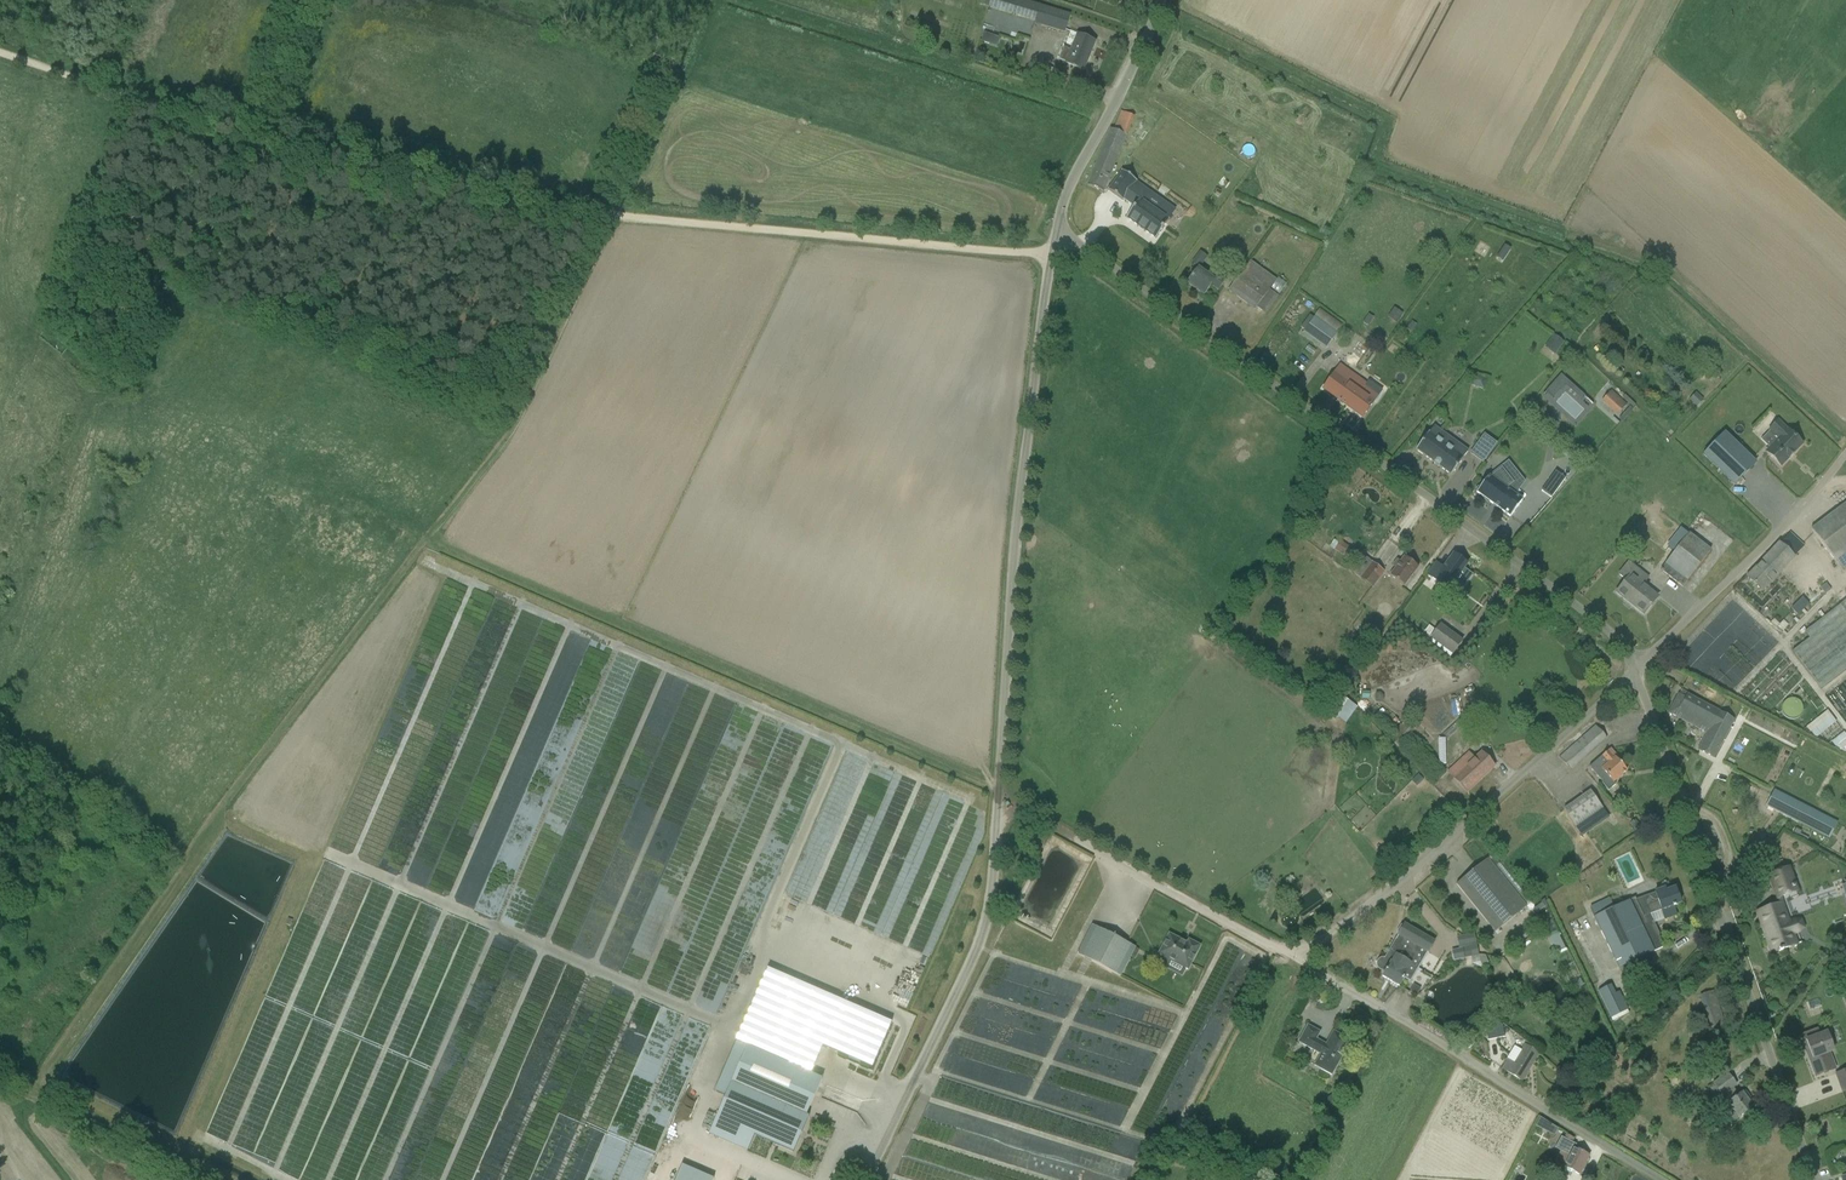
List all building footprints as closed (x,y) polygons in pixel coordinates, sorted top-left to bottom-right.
[(1034,23),(1065,32),(1071,14),(1039,5),(1034,23)] [(990,45),(993,36),(986,34),(983,43),(990,45)] [(1084,71),(1095,42),(1077,35),(1071,50),(1064,48),(1059,60),(1065,62),(1065,63),(1084,71)] [(1111,129),(1087,186),(1104,193),(1104,192),(1110,176),(1127,136),(1113,130),(1111,129)] [(1154,240),(1155,240),(1168,222),(1168,221),(1167,222),(1155,213),(1160,206),(1133,186),(1136,183),(1136,182),(1122,172),(1121,172),(1108,191),(1107,191),(1122,202),(1122,201),(1123,200),(1134,207),(1125,219),(1126,219),(1154,240)] [(1504,246),(1497,258),(1503,261),(1510,250),(1504,246)] [(1211,286),(1218,291),(1222,286),(1225,281),(1218,274),(1214,279),(1199,268),(1187,284),(1203,296),(1211,286)] [(1270,290),(1243,270),(1228,290),(1255,310),(1270,290)] [(1397,324),(1403,314),(1394,308),(1388,317),(1397,324)] [(1303,333),(1326,349),(1338,333),(1333,329),(1322,321),(1315,315),(1303,333)] [(1363,323),(1367,326),(1373,318),(1369,315),(1363,323)] [(1554,335),(1549,341),(1554,345),(1549,351),(1555,355),(1564,343),(1554,335)] [(1362,392),(1367,384),(1340,365),(1323,389),(1363,418),(1374,401),(1362,392)] [(1554,383),(1561,390),(1565,385),(1558,379),(1554,383)] [(1696,392),(1695,393),(1692,396),(1689,400),(1697,407),(1704,400),(1696,392)] [(1609,409),(1617,415),(1627,404),(1620,398),(1609,409)] [(1779,439),(1766,453),(1781,467),(1802,444),(1787,430),(1778,421),(1769,430),(1779,439)] [(1450,475),(1451,476),(1464,459),(1463,458),(1462,458),(1452,451),(1457,444),(1434,427),(1429,433),(1428,433),(1416,450),(1416,451),(1417,450),(1451,475),(1450,475)] [(1724,432),(1703,454),(1735,485),(1756,463),(1724,432)] [(1484,434),(1470,454),(1483,464),(1497,444),(1484,434)] [(1510,517),(1518,508),(1523,500),(1507,488),(1514,483),(1502,468),(1491,477),(1489,476),(1484,482),(1475,489),(1477,492),(1477,493),(1480,495),(1487,504),(1490,502),(1510,517)] [(1565,479),(1555,472),(1542,491),(1551,498),(1565,479)] [(1845,553),(1845,504),(1811,530),(1834,562),(1845,553)] [(1711,551),(1701,543),(1689,534),(1660,570),(1682,587),(1711,551)] [(1335,550),(1343,556),(1349,547),(1341,541),(1335,550)] [(1780,543),(1747,578),(1763,593),(1796,558),(1795,557),(1780,543)] [(1443,568),(1436,563),(1427,576),(1444,588),(1451,578),(1455,581),(1467,564),(1453,554),(1443,568)] [(1365,557),(1353,573),(1373,588),(1385,571),(1365,557)] [(1404,587),(1418,568),(1404,557),(1400,562),(1397,560),(1392,567),(1395,569),(1390,576),(1404,587)] [(1626,581),(1616,593),(1626,600),(1627,600),(1633,604),(1633,605),(1643,613),(1642,613),(1644,615),(1651,606),(1650,605),(1657,597),(1643,586),(1649,578),(1629,561),(1618,575),(1626,581)] [(1825,595),(1831,590),(1826,584),(1820,589),(1825,595)] [(1804,633),(1809,639),(1791,653),(1820,690),(1845,670),(1845,603),(1845,602),(1804,633)] [(1798,616),(1803,610),(1797,603),(1791,609),(1798,616)] [(1776,628),(1778,627),(1779,625),(1774,619),(1770,623),(1776,628)] [(1429,639),(1452,656),(1462,642),(1440,625),(1429,639)] [(1784,673),(1793,685),(1801,679),(1792,667),(1784,673)] [(1467,696),(1476,693),(1473,687),(1464,690),(1467,696)] [(1369,699),(1370,692),(1363,691),(1362,698),(1369,699)] [(1669,712),(1688,723),(1700,702),(1694,698),(1694,699),(1680,691),(1669,712)] [(1376,693),(1376,701),(1384,701),(1384,696),(1380,693),(1376,693)] [(1802,712),(1802,709),(1802,707),(1801,704),(1799,701),(1795,699),(1791,698),(1789,698),(1786,699),(1784,701),(1782,704),(1781,705),(1781,709),(1782,713),(1784,717),(1787,719),(1790,719),(1792,719),(1796,719),(1799,716),(1802,712)] [(1734,720),(1700,702),(1688,723),(1708,734),(1699,750),(1714,758),(1734,720)] [(1353,703),(1341,715),(1350,724),(1362,712),(1353,703)] [(1814,731),(1816,734),(1834,720),(1827,711),(1806,728),(1810,734),(1814,731)] [(1606,738),(1596,726),(1560,758),(1570,770),(1606,738)] [(1841,750),(1845,747),(1845,736),(1844,737),(1845,739),(1842,742),(1841,740),(1836,743),(1841,750)] [(1616,785),(1613,783),(1627,771),(1615,758),(1617,757),(1610,749),(1589,767),(1603,783),(1602,783),(1609,791),(1616,785)] [(1448,773),(1466,792),(1494,766),(1482,753),(1473,762),(1467,756),(1448,773)] [(1829,839),(1837,823),(1772,790),(1764,805),(1829,839)] [(1564,811),(1577,829),(1603,809),(1591,792),(1564,811)] [(1636,820),(1630,824),(1634,830),(1640,827),(1636,820)] [(1490,920),(1518,897),(1487,859),(1459,882),(1490,920)] [(1772,953),(1798,944),(1795,936),(1799,934),(1803,930),(1805,929),(1801,920),(1795,920),(1790,921),(1783,902),(1782,898),(1799,892),(1790,868),(1769,875),(1779,905),(1760,912),(1769,936),(1767,937),(1772,953)] [(1655,893),(1644,897),(1650,914),(1661,910),(1665,920),(1676,915),(1673,907),(1675,906),(1681,904),(1675,889),(1666,892),(1665,889),(1655,893)] [(1614,908),(1607,911),(1595,917),(1619,968),(1665,947),(1650,914),(1644,897),(1636,900),(1635,898),(1614,908)] [(1607,911),(1614,908),(1610,899),(1602,902),(1607,911)] [(1404,924),(1389,951),(1419,969),(1433,942),(1404,924)] [(1136,948),(1092,925),(1077,954),(1120,977),(1136,948)] [(321,1077),(349,1009),(364,1039),(392,971),(384,968),(388,963),(385,956),(383,959),(372,955),(382,932),(373,942),(370,936),(365,934),(359,936),(357,942),(356,942),(350,958),(353,961),(345,965),(338,962),(338,964),(327,960),(284,1065),(294,1060),(291,1066),(300,1056),(308,1059),(303,1069),(311,1065),(313,1070),(316,1067),(321,1077)] [(1550,937),(1558,953),(1565,949),(1558,933),(1550,937)] [(1460,937),(1464,958),(1479,956),(1474,934),(1460,937)] [(1159,956),(1187,970),(1200,946),(1189,941),(1186,946),(1178,942),(1179,940),(1169,935),(1159,956)] [(1388,952),(1385,958),(1381,959),(1380,959),(1378,961),(1377,963),(1377,965),(1377,967),(1378,969),(1380,971),(1382,971),(1383,971),(1386,971),(1382,977),(1399,987),(1412,965),(1388,952)] [(745,1023),(736,1042),(810,1074),(822,1047),(872,1068),(891,1023),(779,974),(756,1027),(745,1023)] [(1580,979),(1573,982),(1576,988),(1583,985),(1580,979)] [(1611,985),(1598,991),(1611,1019),(1629,1011),(1620,992),(1616,994),(1611,985)] [(1714,1035),(1727,1030),(1713,991),(1700,995),(1714,1035)] [(1503,1024),(1485,1028),(1488,1041),(1505,1038),(1503,1024)] [(1320,1032),(1308,1026),(1298,1043),(1320,1055),(1314,1066),(1331,1076),(1351,1041),(1335,1033),(1328,1046),(1316,1039),(1320,1032)] [(1820,1034),(1818,1029),(1801,1036),(1804,1035),(1813,1059),(1810,1060),(1816,1077),(1837,1069),(1831,1054),(1835,1053),(1827,1032),(1820,1034)] [(794,1153),(809,1117),(794,1111),(810,1074),(736,1042),(715,1090),(726,1095),(716,1119),(754,1136),(794,1153)] [(1503,1069),(1521,1081),(1538,1053),(1526,1046),(1514,1064),(1509,1061),(1503,1069)] [(1837,1074),(1843,1092),(1845,1091),(1845,1071),(1837,1074)] [(1727,1073),(1713,1084),(1731,1110),(1726,1113),(1733,1123),(1753,1108),(1748,1101),(1751,1098),(1745,1091),(1739,1096),(1733,1088),(1736,1085),(1727,1073)] [(1556,1085),(1564,1090),(1570,1082),(1561,1077),(1556,1085)] [(1333,1095),(1327,1098),(1333,1107),(1338,1104),(1333,1095)] [(1555,1136),(1559,1127),(1540,1118),(1536,1127),(1555,1136)] [(1560,1153),(1555,1163),(1579,1175),(1589,1156),(1574,1148),(1575,1146),(1561,1139),(1561,1140),(1562,1141),(1557,1151),(1560,1152),(1560,1153)]
